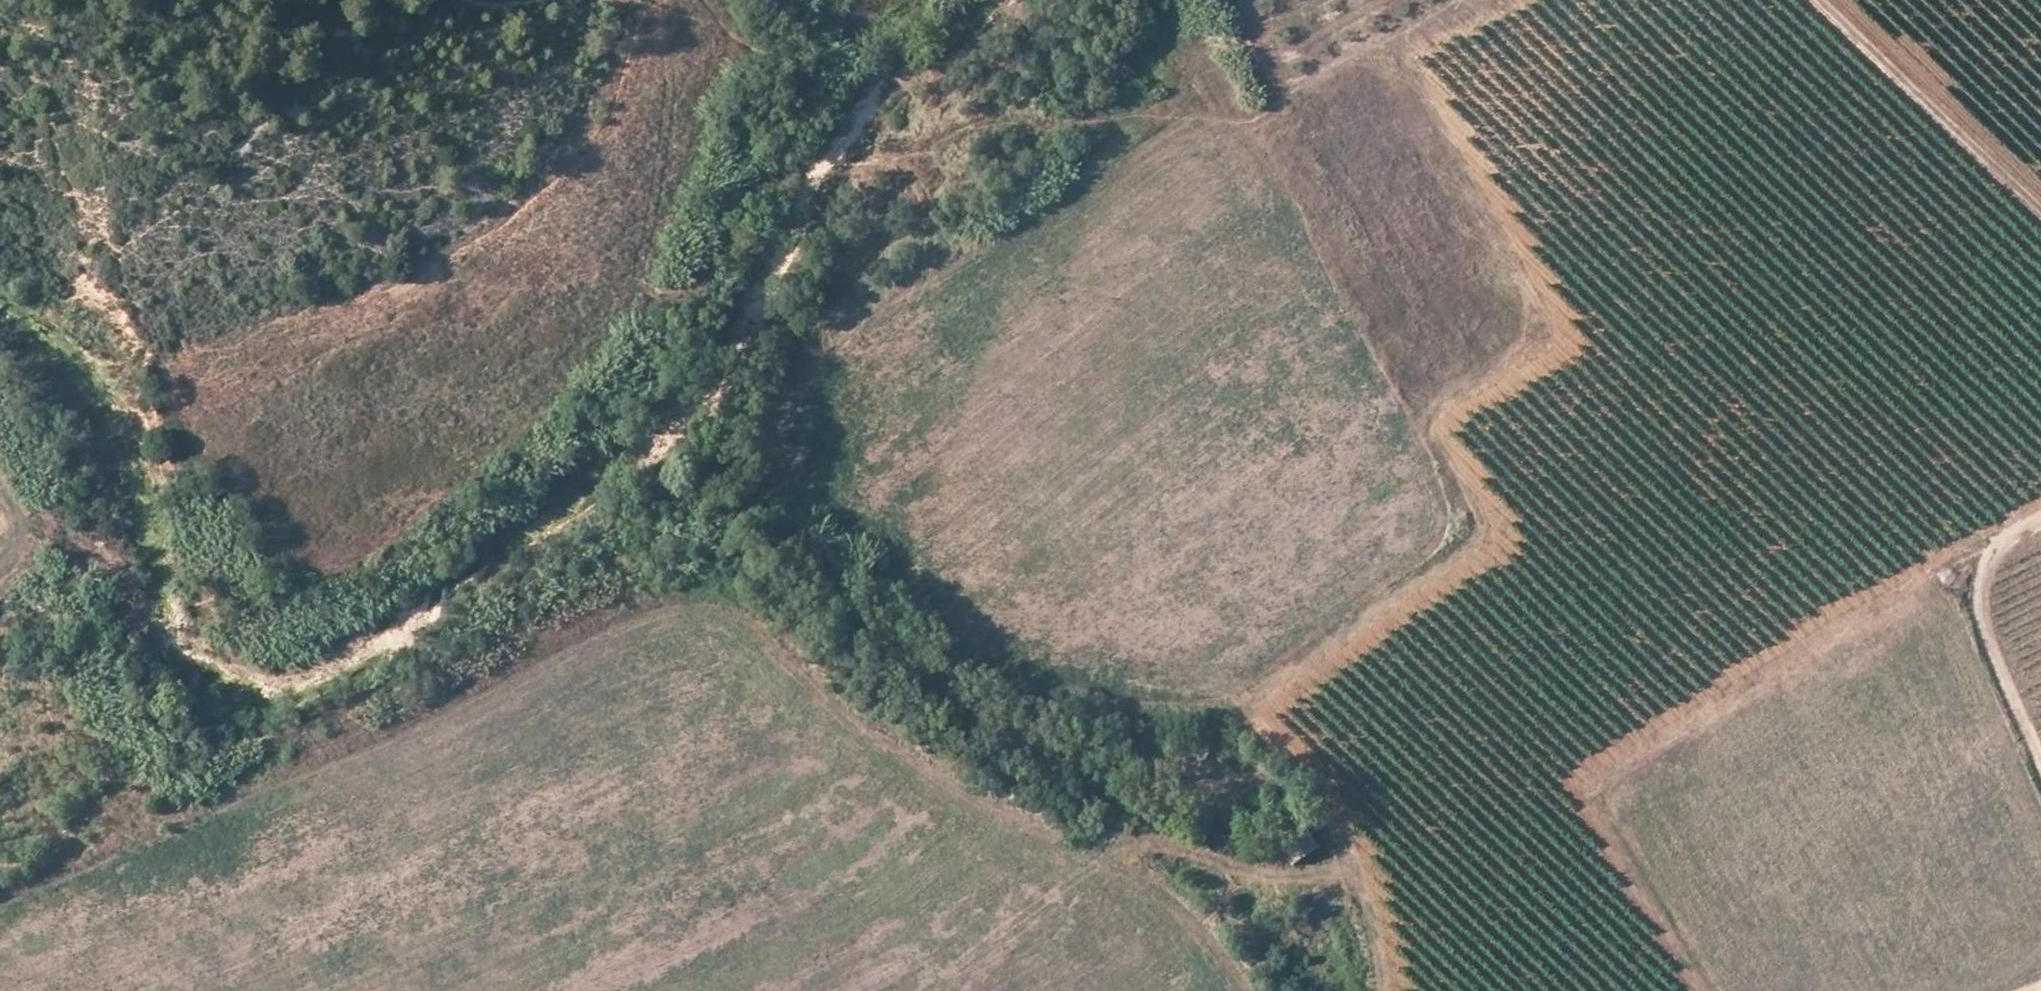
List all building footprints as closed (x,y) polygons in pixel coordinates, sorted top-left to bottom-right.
[(1304,816),(1276,833),(1294,863),(1320,847),(1304,816)]
